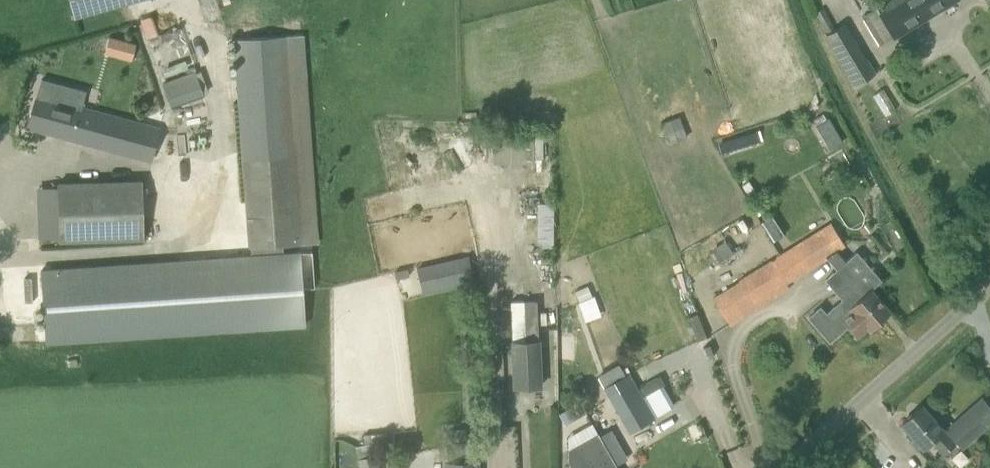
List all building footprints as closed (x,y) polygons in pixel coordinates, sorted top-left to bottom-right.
[(136,0),(69,0),(74,17),(136,0)] [(863,18),(879,45),(955,0),(892,0),(863,18)] [(147,38),(158,34),(151,16),(140,20),(147,38)] [(845,23),(824,36),(855,86),(876,72),(845,23)] [(301,35),(284,37),(234,40),(242,162),(250,256),(40,270),(43,318),(45,343),(305,325),(303,300),(302,289),(315,288),(312,252),(282,254),(282,246),(316,243),(301,35)] [(126,42),(122,60),(130,62),(134,44),(126,42)] [(169,108),(202,95),(194,74),(162,86),(169,108)] [(85,92),(41,79),(26,127),(149,165),(160,132),(80,110),(85,92)] [(829,117),(827,118),(817,124),(815,125),(830,150),(843,143),(829,117)] [(667,144),(687,138),(683,127),(664,134),(667,144)] [(520,130),(488,131),(489,162),(521,161),(520,130)] [(58,183),(59,221),(38,222),(39,238),(59,238),(59,242),(143,239),(142,180),(58,183)] [(827,259),(836,269),(845,261),(837,251),(845,246),(830,222),(821,227),(737,280),(738,281),(732,285),(713,297),(728,320),(739,313),(742,318),(785,291),(789,288),(787,285),(827,259)] [(422,294),(474,282),(468,255),(416,267),(422,294)] [(869,289),(845,261),(836,269),(853,290),(842,300),(826,313),(820,306),(807,316),(829,342),(847,327),(856,337),(867,328),(869,330),(890,312),(870,290),(869,289)] [(587,285),(574,291),(578,302),(592,296),(587,285)] [(578,302),(582,312),(599,305),(595,295),(578,302)] [(536,301),(523,301),(525,340),(512,341),(514,388),(540,387),(536,301)] [(619,364),(598,376),(629,430),(653,417),(628,373),(625,374),(619,364)] [(640,395),(658,385),(655,378),(637,388),(640,395)] [(919,451),(932,440),(944,454),(957,442),(962,447),(989,422),(989,408),(982,399),(947,430),(947,431),(945,433),(943,431),(921,406),(901,424),(913,437),(909,441),(919,451)] [(580,402),(570,407),(576,418),(586,413),(580,402)] [(598,433),(568,450),(568,463),(571,467),(618,467),(598,433)] [(359,467),(379,467),(375,454),(356,459),(359,467)]
